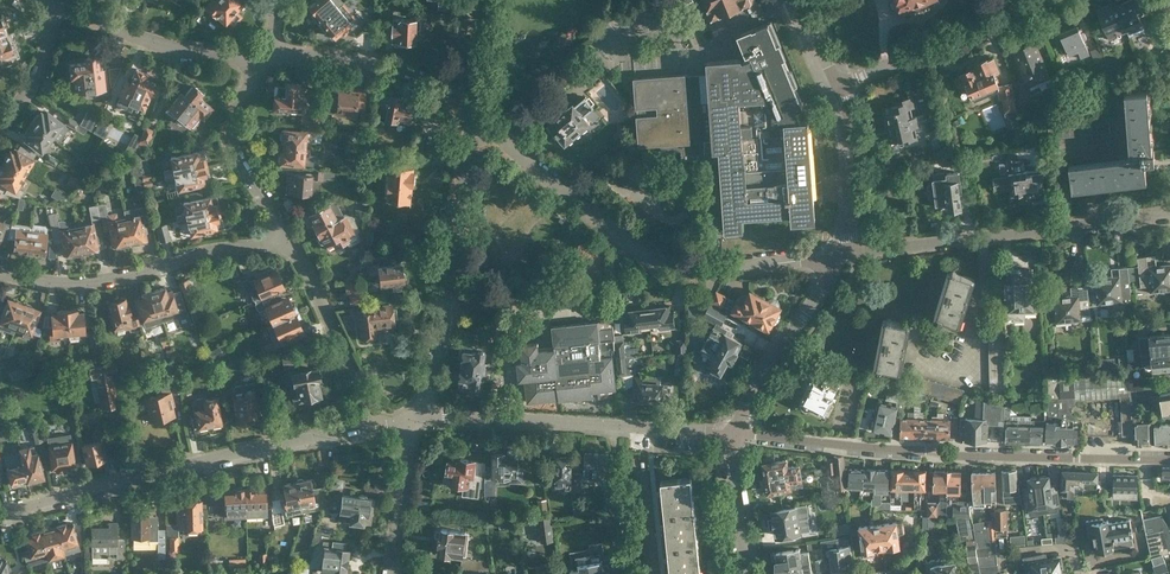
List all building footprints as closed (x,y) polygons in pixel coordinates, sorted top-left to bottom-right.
[(206,6),(219,18),(222,18),(225,21),(227,19),(231,23),(235,23),(239,18),(239,14),(234,10),(244,0),(212,0),(206,6)] [(338,7),(332,0),(312,0),(314,1),(309,6),(315,13),(312,16),(319,24),(328,16),(338,7)] [(439,8),(440,8),(457,9),(458,0),(440,0),(439,8)] [(683,13),(699,6),(697,0),(678,0),(683,13)] [(703,11),(708,9),(712,20),(756,2),(756,0),(698,0),(703,11)] [(904,8),(913,4),(916,11),(919,10),(921,13),(928,10),(927,7),(930,6),(928,0),(896,0),(895,3),(897,7),(900,8),(903,7),(904,8)] [(1116,4),(1130,35),(1145,29),(1139,15),(1144,13),(1139,0),(1126,0),(1116,4)] [(1109,38),(1127,30),(1115,1),(1100,8),(1104,17),(1101,19),(1109,38)] [(345,15),(338,7),(328,16),(319,24),(326,32),(329,29),(335,36),(338,34),(340,37),(351,28),(348,25),(356,19),(349,11),(345,15)] [(423,28),(425,27),(425,21),(423,19),(423,18),(407,17),(407,15),(402,15),(402,13),(404,13),(405,11),(394,10),(393,41),(396,41),(396,45),(413,46),(413,42),(417,42),(417,30),(423,30),(423,28)] [(6,34),(3,27),(8,25),(5,16),(0,18),(0,36),(6,34)] [(695,69),(635,73),(637,104),(658,102),(659,110),(638,111),(640,141),(651,141),(662,140),(662,148),(681,147),(682,155),(680,155),(680,156),(707,154),(718,153),(716,153),(715,146),(721,146),(727,225),(735,224),(743,223),(742,212),(792,208),(792,216),(816,214),(808,116),(799,117),(796,110),(794,105),(804,101),(771,20),(743,31),(753,56),(745,60),(742,54),(707,56),(708,68),(695,69)] [(1085,33),(1082,34),(1078,25),(1060,33),(1069,56),(1079,52),(1082,58),(1090,55),(1084,40),(1087,38),(1085,33)] [(0,36),(0,66),(12,62),(9,53),(13,51),(12,50),(17,48),(14,39),(9,41),(6,34),(0,36)] [(1046,69),(1035,43),(1027,46),(1027,47),(1015,52),(1015,51),(1014,52),(1025,78),(1029,87),(1050,78),(1046,69)] [(1096,64),(1104,60),(1098,47),(1090,51),(1096,64)] [(569,58),(551,74),(558,83),(560,81),(564,86),(573,79),(569,74),(589,57),(582,48),(575,54),(574,52),(568,57),(569,58)] [(96,94),(105,93),(102,68),(99,69),(97,58),(94,55),(89,55),(87,58),(87,61),(70,64),(73,91),(95,88),(96,94)] [(1000,71),(994,57),(978,63),(977,62),(967,66),(969,71),(958,76),(956,80),(958,85),(962,86),(963,86),(964,87),(968,85),(972,94),(974,94),(976,99),(979,100),(986,97),(986,96),(998,91),(1000,99),(1002,99),(1003,99),(1007,115),(1016,113),(1013,99),(1015,99),(1011,83),(998,86),(993,73),(1000,71)] [(146,72),(137,68),(131,81),(127,80),(117,102),(126,107),(129,101),(144,107),(145,104),(148,103),(149,100),(148,97),(153,84),(156,86),(159,80),(156,79),(157,77),(156,74),(149,71),(146,72)] [(306,97),(303,97),(303,92),(304,93),(305,90),(303,88),(298,88),(299,85),(297,83),(285,82),(285,86),(278,85),(277,96),(274,95),(274,102),(273,103),(272,106),(275,108),(280,109),(281,111),(288,112),(288,109),(302,110),(303,103),(305,103),(306,97)] [(167,105),(163,109),(166,111),(174,118),(177,114),(194,127),(212,106),(199,95),(200,93),(200,89),(196,85),(192,86),(185,95),(181,92),(170,107),(167,105)] [(363,110),(365,89),(357,88),(356,91),(350,90),(350,92),(338,91),(338,92),(335,91),(334,101),(337,101),(336,112),(355,113),(355,109),(363,110)] [(1146,170),(1154,169),(1153,161),(1156,160),(1155,150),(1152,150),(1148,90),(1125,92),(1130,158),(1070,165),(1073,188),(1147,179),(1146,170)] [(410,121),(414,102),(404,100),(404,97),(384,93),(382,103),(389,105),(387,118),(389,118),(390,121),(395,122),(398,120),(399,121),(400,119),(410,121)] [(574,103),(549,124),(566,144),(591,123),(583,115),(594,106),(585,95),(574,104),(574,103)] [(903,119),(913,117),(911,108),(914,107),(912,97),(903,99),(903,101),(894,103),(894,105),(883,108),(887,125),(901,122),(900,120),(903,120),(903,119)] [(89,109),(80,124),(87,128),(93,132),(102,116),(89,109)] [(320,111),(308,110),(307,115),(301,114),(300,124),(319,126),(320,111)] [(31,121),(53,138),(58,131),(58,128),(62,123),(47,111),(44,115),(41,112),(39,114),(36,114),(31,121)] [(102,116),(93,132),(105,138),(109,131),(105,129),(110,121),(102,116)] [(901,122),(887,125),(891,142),(904,139),(905,142),(918,139),(916,128),(919,127),(917,116),(913,117),(903,119),(903,120),(900,120),(901,122)] [(87,128),(80,124),(68,117),(65,123),(66,125),(75,130),(76,129),(84,134),(87,128)] [(1102,118),(1103,132),(1110,131),(1110,117),(1102,118)] [(1090,134),(1096,133),(1095,118),(1088,119),(1090,134)] [(1096,133),(1103,132),(1102,118),(1095,118),(1096,133)] [(1083,134),(1090,134),(1088,119),(1081,120),(1083,134)] [(1074,121),(1076,135),(1083,134),(1081,120),(1074,121)] [(53,138),(31,121),(26,128),(26,131),(25,132),(28,135),(26,138),(41,150),(45,145),(48,144),(53,138)] [(1062,137),(1069,136),(1067,121),(1060,122),(1062,137)] [(1069,136),(1076,135),(1074,121),(1067,121),(1069,136)] [(1055,137),(1062,137),(1060,122),(1054,123),(1055,137)] [(1048,138),(1055,137),(1054,123),(1047,124),(1048,138)] [(146,126),(140,140),(145,143),(149,145),(155,130),(146,126)] [(301,127),(301,131),(282,129),(282,130),(280,132),(279,136),(281,139),(281,140),(283,140),(283,146),(304,148),(305,142),(314,142),(315,128),(301,127)] [(36,154),(22,146),(19,150),(17,149),(15,152),(11,150),(9,153),(6,153),(4,157),(5,160),(3,162),(24,175),(36,154)] [(310,148),(304,148),(283,146),(282,152),(280,152),(278,155),(277,159),(280,161),(280,162),(303,164),(303,163),(312,164),(313,156),(309,155),(310,148)] [(171,157),(173,165),(174,169),(164,171),(165,175),(207,166),(203,149),(171,157)] [(56,165),(59,159),(49,154),(45,159),(56,165)] [(965,155),(952,156),(953,167),(966,165),(965,155)] [(1016,161),(1015,155),(1007,156),(1008,162),(1000,163),(1001,174),(1006,173),(1006,176),(993,177),(995,189),(1011,187),(1012,194),(1027,192),(1027,196),(1035,195),(1035,191),(1045,190),(1042,168),(1026,170),(1024,159),(1016,161)] [(418,165),(432,164),(431,156),(417,157),(418,165)] [(415,186),(416,171),(414,171),(415,168),(397,166),(398,159),(384,160),(384,165),(391,166),(387,200),(411,203),(413,186),(415,186)] [(16,187),(24,175),(3,162),(2,165),(0,165),(0,177),(1,177),(0,178),(0,192),(1,193),(7,194),(21,198),(24,191),(16,187)] [(133,174),(142,173),(140,165),(130,167),(131,177),(134,176),(133,174)] [(175,178),(178,187),(178,189),(211,182),(207,166),(165,175),(166,180),(175,178)] [(334,180),(335,172),(323,172),(323,171),(313,170),(312,174),(311,172),(306,172),(304,174),(289,173),(288,185),(286,186),(285,190),(287,191),(287,193),(310,195),(310,193),(312,192),(312,188),(311,187),(312,178),(322,179),(334,180)] [(960,191),(963,190),(961,180),(960,180),(959,171),(948,173),(948,177),(945,178),(945,172),(934,173),(934,179),(934,184),(930,184),(928,187),(929,198),(932,199),(936,198),(937,203),(948,202),(949,209),(962,207),(960,191)] [(143,180),(152,178),(150,172),(142,174),(143,180)] [(142,174),(142,173),(133,174),(134,176),(136,188),(145,186),(143,180),(142,174)] [(77,189),(87,183),(72,174),(67,183),(77,189)] [(152,178),(143,180),(145,186),(145,187),(152,184),(151,179),(152,179),(152,178)] [(189,194),(191,200),(183,202),(186,214),(176,216),(177,220),(220,210),(216,194),(202,198),(201,191),(189,194)] [(315,229),(341,216),(336,206),(334,201),(317,210),(314,205),(307,209),(310,214),(308,215),(307,218),(309,223),(313,223),(315,229)] [(100,218),(103,218),(103,216),(108,215),(106,203),(97,204),(100,218)] [(92,220),(100,218),(97,204),(89,206),(92,220)] [(220,210),(177,220),(178,225),(188,222),(191,234),(224,227),(220,210)] [(357,210),(355,217),(362,218),(363,212),(357,210)] [(59,220),(57,212),(48,214),(51,227),(54,243),(63,241),(65,254),(72,253),(72,256),(82,254),(77,226),(69,228),(68,223),(65,220),(61,220),(59,220)] [(121,247),(130,246),(125,217),(118,219),(116,213),(108,215),(103,216),(103,218),(104,221),(103,221),(105,230),(111,229),(114,245),(120,244),(121,247)] [(125,217),(130,246),(140,244),(139,240),(146,239),(141,214),(125,217)] [(359,230),(351,216),(344,214),(341,216),(315,229),(318,234),(317,238),(320,243),(323,244),(325,243),(328,248),(335,244),(335,245),(346,240),(348,244),(360,238),(357,232),(359,230)] [(12,221),(13,218),(10,217),(7,218),(4,220),(3,222),(0,221),(0,236),(1,234),(8,237),(7,238),(12,221)] [(32,225),(31,225),(12,223),(13,221),(12,221),(7,238),(15,239),(13,250),(14,250),(14,251),(16,254),(20,255),(23,253),(23,251),(29,252),(31,233),(32,231),(32,225)] [(32,231),(31,233),(29,252),(35,252),(35,254),(36,257),(40,257),(43,255),(43,253),(44,254),(47,226),(45,224),(32,222),(32,225),(32,231)] [(77,226),(82,254),(91,252),(91,249),(97,248),(93,223),(77,226)] [(167,223),(157,226),(161,242),(171,239),(167,223)] [(58,258),(54,243),(50,243),(49,258),(58,258)] [(1141,288),(1150,287),(1150,293),(1169,291),(1169,264),(1149,266),(1147,256),(1138,257),(1141,288)] [(360,282),(358,264),(350,265),(350,275),(345,275),(346,283),(360,282)] [(401,270),(400,264),(378,267),(378,264),(367,265),(369,275),(379,274),(381,284),(393,283),(394,290),(401,289),(400,282),(402,281),(405,278),(405,273),(401,270)] [(1091,314),(1108,313),(1107,303),(1124,301),(1132,300),(1132,296),(1129,266),(1119,267),(1120,275),(1094,278),(1097,304),(1090,305),(1091,314)] [(1034,296),(1033,272),(1033,268),(1008,269),(1010,303),(1007,303),(1007,320),(1015,319),(1015,322),(1027,322),(1027,314),(1039,314),(1038,296),(1034,296)] [(284,287),(277,270),(257,279),(256,278),(250,280),(249,278),(242,281),(247,292),(250,291),(254,300),(255,300),(278,290),(282,288),(284,287)] [(969,296),(966,295),(972,277),(955,272),(956,271),(952,270),(952,271),(951,270),(936,317),(937,317),(936,319),(941,320),(942,318),(957,323),(963,305),(966,306),(969,296)] [(194,292),(197,291),(191,277),(179,283),(187,302),(196,298),(194,292)] [(345,284),(346,293),(359,292),(358,282),(345,284)] [(1056,323),(1083,320),(1092,319),(1091,314),(1090,305),(1088,285),(1078,286),(1079,294),(1053,297),(1056,323)] [(165,287),(154,290),(163,321),(184,315),(185,321),(194,319),(188,305),(178,308),(172,290),(166,291),(165,287)] [(143,298),(138,299),(145,326),(163,321),(154,290),(142,294),(143,298)] [(282,299),(278,290),(255,300),(259,308),(263,306),(264,309),(267,307),(270,314),(266,316),(270,323),(273,322),(299,311),(296,305),(293,307),(288,297),(282,299)] [(351,303),(362,302),(366,302),(364,291),(350,293),(351,303)] [(738,297),(735,300),(717,291),(712,300),(721,305),(723,303),(769,328),(780,307),(751,291),(749,295),(744,294),(738,297)] [(697,297),(690,308),(703,316),(710,304),(697,297)] [(0,306),(0,328),(13,333),(15,327),(24,304),(8,298),(5,306),(1,304),(0,306)] [(128,306),(126,298),(109,302),(116,331),(119,335),(125,333),(126,329),(140,325),(138,316),(133,317),(130,306),(128,306)] [(728,313),(710,303),(703,317),(716,324),(714,327),(713,327),(709,335),(707,334),(702,342),(704,343),(700,351),(710,357),(707,362),(713,366),(712,369),(721,374),(729,361),(732,363),(738,353),(735,352),(741,342),(732,337),(734,333),(721,325),(728,313)] [(40,336),(41,328),(34,325),(39,310),(24,304),(15,327),(24,330),(22,336),(29,339),(31,333),(40,336)] [(392,318),(397,318),(396,307),(391,308),(391,305),(389,304),(382,305),(382,307),(358,310),(361,338),(377,336),(376,329),(393,327),(392,318)] [(648,308),(650,323),(659,322),(660,328),(675,326),(673,311),(670,311),(670,305),(648,308)] [(650,323),(648,308),(627,310),(628,316),(624,316),(626,332),(641,330),(640,324),(650,323)] [(70,338),(67,309),(59,310),(57,312),(57,314),(51,314),(44,314),(42,327),(52,326),(53,334),(54,334),(55,341),(61,341),(60,339),(70,338)] [(78,312),(78,311),(76,309),(67,309),(70,338),(79,337),(80,339),(85,338),(85,337),(89,336),(91,346),(99,344),(96,330),(86,331),(84,311),(78,312)] [(263,350),(284,346),(281,339),(303,329),(298,318),(301,317),(299,311),(273,322),(274,323),(267,326),(274,341),(262,347),(263,350)] [(905,353),(907,342),(904,341),(908,323),(891,320),(891,319),(887,318),(887,319),(885,319),(876,367),(878,367),(878,368),(882,369),(882,368),(899,371),(902,352),(905,353)] [(490,336),(500,338),(504,322),(494,320),(490,336)] [(596,323),(552,328),(555,349),(539,351),(538,343),(522,345),(524,361),(519,362),(521,378),(526,378),(528,401),(560,398),(560,400),(593,396),(593,391),(598,391),(599,398),(617,396),(612,349),(614,349),(611,322),(596,323)] [(1169,350),(1169,333),(1150,335),(1151,343),(1140,344),(1141,353),(1169,350)] [(145,341),(143,334),(137,336),(139,343),(145,341)] [(163,347),(170,346),(168,335),(161,338),(163,347)] [(678,355),(687,355),(686,339),(677,339),(678,355)] [(627,356),(625,343),(625,340),(616,341),(618,357),(627,356)] [(208,351),(218,346),(216,341),(211,343),(210,341),(204,344),(208,351)] [(397,345),(398,358),(407,357),(405,344),(397,345)] [(218,346),(208,351),(210,358),(221,353),(218,346)] [(464,351),(462,368),(492,372),(494,364),(485,363),(487,352),(477,350),(477,352),(472,352),(473,347),(466,346),(466,351),(464,351)] [(1141,353),(1142,363),(1153,362),(1153,369),(1169,367),(1169,373),(1169,350),(1141,353)] [(260,367),(268,366),(266,351),(258,352),(260,367)] [(634,356),(633,356),(627,356),(618,357),(619,374),(635,372),(634,356)] [(1128,369),(1127,356),(1119,357),(1121,369),(1128,369)] [(1115,357),(1101,359),(1102,371),(1116,370),(1115,357)] [(118,398),(113,375),(119,373),(116,360),(88,365),(91,379),(90,379),(95,403),(97,402),(99,409),(107,408),(107,411),(116,409),(115,406),(123,405),(122,397),(118,398)] [(317,367),(294,372),(293,372),(295,383),(291,384),(292,389),(291,389),(293,399),(299,398),(299,399),(309,397),(310,401),(313,403),(320,401),(321,399),(318,384),(319,384),(318,379),(319,378),(317,367)] [(492,372),(462,368),(460,380),(461,380),(461,385),(464,388),(472,389),(472,390),(482,392),(483,378),(490,379),(492,372)] [(863,381),(864,376),(851,372),(850,376),(863,381)] [(56,392),(69,391),(67,374),(54,375),(56,392)] [(838,387),(840,384),(826,376),(825,378),(824,377),(823,379),(813,374),(812,374),(808,375),(806,379),(807,382),(809,382),(808,384),(809,384),(806,390),(807,390),(802,400),(803,401),(801,405),(802,409),(806,411),(810,409),(812,406),(829,415),(834,405),(831,403),(834,397),(833,396),(838,388),(838,387)] [(1130,395),(1129,374),(1075,378),(1074,376),(1047,378),(1049,414),(1062,417),(1068,419),(1075,420),(1076,420),(1077,418),(1070,409),(1076,404),(1076,401),(1120,397),(1122,421),(1118,421),(1119,436),(1133,435),(1132,418),(1131,410),(1131,395),(1130,395)] [(669,398),(669,396),(668,393),(662,392),(663,384),(643,383),(644,377),(636,377),(635,399),(665,400),(668,400),(669,398)] [(925,393),(929,379),(922,377),(918,391),(925,393)] [(180,381),(182,392),(183,395),(192,394),(189,379),(180,381)] [(932,395),(936,381),(929,379),(925,393),(932,395)] [(174,393),(182,392),(179,380),(171,382),(174,393)] [(260,388),(260,384),(256,381),(235,385),(233,388),(239,423),(242,422),(243,426),(250,425),(249,421),(252,420),(252,419),(260,418),(258,406),(259,406),(258,397),(261,397),(262,405),(267,404),(264,387),(260,388)] [(939,397),(943,383),(936,381),(932,395),(939,397)] [(946,398),(950,385),(943,383),(939,397),(946,398)] [(953,400),(957,387),(950,385),(946,398),(953,400)] [(172,407),(175,406),(172,392),(171,392),(170,388),(168,387),(163,388),(164,393),(143,399),(145,408),(148,407),(152,422),(174,416),(172,407)] [(957,387),(953,400),(960,402),(963,389),(957,387)] [(1136,387),(1137,395),(1145,395),(1144,387),(1136,387)] [(1164,393),(1160,393),(1163,414),(1169,413),(1169,392),(1164,393)] [(205,399),(204,396),(195,397),(192,403),(194,415),(191,415),(192,418),(191,419),(191,423),(193,424),(193,426),(197,425),(197,427),(222,423),(218,397),(205,399)] [(980,418),(968,418),(966,418),(965,441),(987,441),(988,423),(1004,424),(1005,412),(1005,405),(984,400),(984,418),(980,418)] [(893,434),(899,406),(879,401),(873,429),(893,434)] [(1143,410),(1138,410),(1131,410),(1132,418),(1133,435),(1133,444),(1152,445),(1151,422),(1143,422),(1143,410)] [(914,412),(909,411),(908,417),(902,417),(901,435),(914,435),(914,412)] [(925,436),(926,417),(920,417),(920,412),(914,412),(914,435),(925,436)] [(938,412),(938,415),(937,436),(950,437),(950,432),(958,432),(958,417),(951,417),(951,418),(944,418),(944,412),(938,412)] [(1018,442),(1019,415),(1010,415),(1010,412),(1005,412),(1004,424),(1007,424),(1007,441),(1018,442)] [(76,426),(94,422),(92,414),(75,417),(76,426)] [(926,417),(925,436),(937,436),(938,415),(933,415),(933,418),(926,417)] [(1019,415),(1018,442),(1030,442),(1031,420),(1031,415),(1019,415)] [(1058,423),(1055,423),(1055,442),(1066,442),(1066,425),(1068,425),(1068,419),(1062,417),(1061,425),(1058,425),(1058,423)] [(1075,420),(1068,419),(1068,425),(1066,425),(1066,442),(1077,443),(1078,426),(1074,426),(1074,422),(1075,422),(1075,420)] [(1167,419),(1167,423),(1161,423),(1161,425),(1155,425),(1155,445),(1169,445),(1169,419),(1167,419)] [(1031,420),(1030,442),(1042,442),(1043,420),(1031,420)] [(1055,442),(1055,423),(1056,422),(1047,422),(1046,442),(1055,442)] [(35,443),(44,441),(40,426),(32,428),(35,443)] [(73,448),(71,434),(47,438),(52,469),(58,468),(58,472),(71,471),(70,466),(76,466),(73,448)] [(102,457),(106,456),(100,434),(94,436),(96,441),(82,445),(87,465),(93,463),(94,465),(99,464),(100,462),(103,461),(102,457)] [(21,459),(20,455),(22,455),(20,448),(18,440),(12,441),(11,441),(15,460),(15,463),(7,465),(12,484),(13,484),(15,486),(18,485),(20,482),(27,481),(21,458),(21,459)] [(36,452),(34,445),(20,448),(22,455),(20,455),(21,459),(21,458),(27,481),(27,480),(28,482),(29,481),(32,483),(36,482),(38,479),(44,478),(38,451),(36,452)] [(487,465),(486,478),(486,495),(496,495),(496,484),(511,484),(511,482),(525,482),(525,467),(518,467),(518,451),(516,450),(509,450),(508,451),(508,456),(505,456),(505,454),(493,454),(493,465),(487,465)] [(585,474),(585,483),(610,485),(610,483),(611,477),(611,462),(607,462),(608,454),(586,453),(585,474)] [(834,457),(835,472),(837,489),(847,488),(844,457),(843,457),(843,455),(834,455),(834,457)] [(775,460),(775,456),(764,457),(765,463),(764,463),(766,477),(801,471),(800,464),(788,466),(787,459),(775,460)] [(556,457),(556,467),(554,467),(554,477),(556,477),(556,479),(554,479),(555,487),(556,486),(556,488),(566,488),(566,489),(572,489),(572,476),(572,464),(573,464),(573,457),(572,457),(556,457)] [(827,464),(828,472),(835,472),(834,457),(827,458),(827,464)] [(486,478),(487,465),(487,463),(477,462),(477,460),(461,458),(460,462),(448,460),(448,462),(446,463),(445,470),(446,472),(446,474),(445,474),(444,481),(446,483),(449,483),(449,484),(464,486),(463,495),(480,498),(483,478),(486,478)] [(863,488),(864,468),(849,468),(849,487),(860,488),(863,488)] [(863,488),(860,488),(860,493),(869,493),(869,488),(874,488),(875,488),(876,468),(866,468),(864,468),(863,488)] [(887,491),(888,469),(876,468),(875,488),(874,488),(874,498),(872,498),(872,504),(879,504),(879,509),(890,509),(890,503),(890,502),(881,502),(881,494),(887,495),(887,491)] [(904,479),(904,470),(904,469),(891,468),(891,489),(896,489),(896,495),(901,495),(902,478),(904,479)] [(985,499),(984,471),(984,468),(973,468),(973,489),(974,502),(975,506),(986,506),(986,503),(985,499)] [(926,489),(926,470),(914,469),(914,470),(913,479),(915,479),(914,489),(914,496),(914,507),(921,507),(921,489),(926,489)] [(987,471),(984,471),(985,499),(986,503),(992,503),(992,488),(996,488),(996,470),(993,469),(989,469),(987,471)] [(1020,495),(1019,486),(1017,487),(1016,469),(1002,470),(1004,500),(1010,500),(1010,495),(1020,495)] [(902,478),(901,495),(907,496),(907,489),(914,489),(915,479),(913,479),(914,470),(904,470),(904,479),(902,478)] [(946,503),(947,503),(947,492),(948,470),(934,470),(934,491),(940,491),(940,500),(938,503),(946,503)] [(947,492),(954,492),(960,492),(961,471),(951,471),(951,470),(948,470),(947,492)] [(1073,484),(1074,470),(1063,470),(1062,488),(1068,489),(1068,501),(1073,502),(1074,494),(1074,484),(1073,484)] [(1106,487),(1106,481),(1097,480),(1098,472),(1074,470),(1073,484),(1074,484),(1074,494),(1083,494),(1083,486),(1097,487),(1097,486),(1106,487)] [(801,471),(766,477),(769,491),(770,491),(771,495),(781,494),(780,489),(791,487),(792,488),(804,486),(802,478),(801,471)] [(1114,474),(1114,491),(1128,492),(1128,498),(1137,498),(1138,474),(1114,474)] [(1038,511),(1038,476),(1029,476),(1029,482),(1024,482),(1023,511),(1038,511)] [(1054,477),(1038,476),(1038,511),(1038,512),(1056,513),(1058,484),(1054,484),(1054,477)] [(302,511),(321,507),(326,490),(313,486),(314,486),(315,481),(311,477),(295,480),(302,511)] [(691,477),(662,480),(672,573),(701,573),(691,477)] [(300,504),(295,480),(282,483),(284,492),(282,492),(284,501),(282,501),(285,514),(301,511),(300,504)] [(610,483),(610,485),(610,489),(610,493),(610,503),(606,503),(606,516),(619,517),(619,519),(627,518),(624,504),(621,484),(610,483)] [(245,509),(246,517),(267,516),(265,487),(256,488),(256,486),(244,487),(245,495),(245,499),(245,509)] [(224,517),(246,517),(245,509),(245,499),(245,495),(244,487),(233,488),(233,489),(224,489),(224,510),(224,517)] [(357,495),(330,491),(328,506),(340,507),(339,517),(370,522),(374,497),(368,496),(367,496),(365,493),(360,493),(357,495)] [(539,511),(549,511),(548,496),(539,496),(539,511)] [(187,534),(202,533),(202,501),(198,501),(198,498),(186,498),(186,501),(177,501),(178,524),(168,524),(167,537),(169,537),(170,551),(172,551),(179,551),(180,551),(179,537),(178,530),(187,530),(187,534)] [(946,503),(938,503),(927,502),(927,516),(946,516),(946,507),(947,503),(946,503)] [(803,506),(802,505),(774,510),(775,516),(768,518),(770,529),(776,528),(777,535),(807,530),(806,521),(805,521),(805,519),(801,519),(801,517),(809,516),(807,505),(803,506)] [(972,517),(970,505),(953,505),(953,516),(957,516),(972,517)] [(996,536),(1008,536),(1007,507),(995,508),(996,526),(996,536)] [(1148,534),(1158,531),(1153,510),(1142,512),(1148,534)] [(879,523),(879,511),(872,511),(870,511),(870,525),(872,524),(873,534),(882,533),(883,534),(885,547),(888,547),(892,550),(897,549),(900,545),(898,533),(905,532),(903,520),(879,523)] [(131,516),(132,539),(149,539),(149,541),(158,541),(158,519),(149,519),(149,516),(131,516)] [(274,529),(282,527),(280,516),(272,517),(274,529)] [(487,527),(494,526),(493,516),(486,517),(487,527)] [(540,542),(555,540),(551,516),(537,518),(540,542)] [(972,517),(957,516),(961,539),(963,539),(966,540),(971,573),(968,573),(982,573),(977,547),(973,522),(972,517)] [(1102,517),(1085,520),(1088,537),(1093,536),(1094,542),(1095,542),(1096,551),(1112,549),(1111,540),(1132,536),(1130,529),(1131,529),(1131,526),(1130,526),(1129,519),(1108,522),(1107,519),(1102,520),(1102,517)] [(977,547),(996,546),(996,540),(997,540),(997,539),(990,539),(988,527),(987,520),(973,522),(977,547)] [(77,544),(71,522),(56,527),(57,529),(63,548),(77,544)] [(125,558),(125,539),(118,539),(118,523),(109,523),(109,528),(92,528),(92,546),(92,551),(89,551),(89,543),(85,543),(85,557),(92,557),(92,563),(110,563),(109,558),(110,558),(110,554),(117,554),(117,558),(125,558)] [(838,533),(851,532),(850,523),(837,525),(838,533)] [(872,524),(870,525),(859,526),(862,551),(864,550),(865,557),(875,556),(874,549),(885,547),(883,534),(882,533),(873,534),(872,524)] [(996,536),(996,526),(988,527),(990,539),(997,539),(996,536)] [(487,528),(488,537),(496,536),(495,527),(487,528)] [(442,528),(441,529),(437,528),(435,529),(435,536),(436,537),(440,538),(438,553),(463,556),(466,531),(442,528)] [(1158,531),(1148,534),(1153,556),(1163,554),(1169,552),(1169,550),(1169,529),(1169,528),(1158,531)] [(57,529),(41,534),(46,553),(47,558),(65,553),(63,548),(57,529)] [(40,531),(25,536),(29,550),(23,551),(27,565),(48,559),(47,559),(48,558),(47,558),(46,553),(41,534),(40,531)] [(1017,545),(1028,544),(1028,543),(1026,531),(1014,533),(1017,545)] [(314,532),(313,540),(321,542),(323,534),(314,532)] [(1081,541),(1079,532),(1070,534),(1071,541),(1081,541)] [(332,541),(322,540),(322,546),(324,546),(321,570),(345,573),(346,568),(348,558),(347,558),(348,549),(345,548),(345,540),(332,539),(332,541)] [(835,547),(834,539),(821,541),(822,547),(823,551),(824,559),(825,562),(831,561),(832,569),(854,566),(850,544),(835,547)] [(809,549),(822,547),(821,541),(808,543),(809,549)] [(158,543),(158,558),(159,558),(159,569),(167,568),(167,558),(166,558),(166,543),(158,543)] [(997,548),(996,546),(977,547),(982,573),(999,573),(997,548)] [(776,567),(811,561),(809,551),(800,553),(800,548),(771,553),(772,559),(777,561),(776,567)] [(571,570),(571,573),(608,573),(607,564),(601,565),(599,553),(576,557),(578,569),(571,570)] [(611,554),(614,573),(624,573),(620,553),(611,554)] [(1062,572),(1059,558),(1043,560),(1041,553),(1022,557),(1024,570),(1031,569),(1032,573),(1049,573),(1062,572)] [(1154,564),(1165,560),(1163,554),(1153,556),(1151,557),(1154,564)] [(965,569),(963,560),(956,561),(955,560),(945,562),(944,557),(925,561),(927,572),(932,571),(932,573),(958,573),(957,570),(965,569)] [(0,558),(0,573),(11,573),(9,565),(6,565),(5,560),(2,560),(1,558),(0,558)] [(492,571),(491,561),(462,558),(461,573),(462,573),(491,571),(492,571)] [(824,559),(817,560),(815,560),(817,571),(826,569),(824,562),(825,562),(824,559)] [(1165,560),(1154,564),(1157,573),(1168,569),(1165,560)] [(776,567),(778,573),(804,573),(812,572),(811,561),(776,567)]
